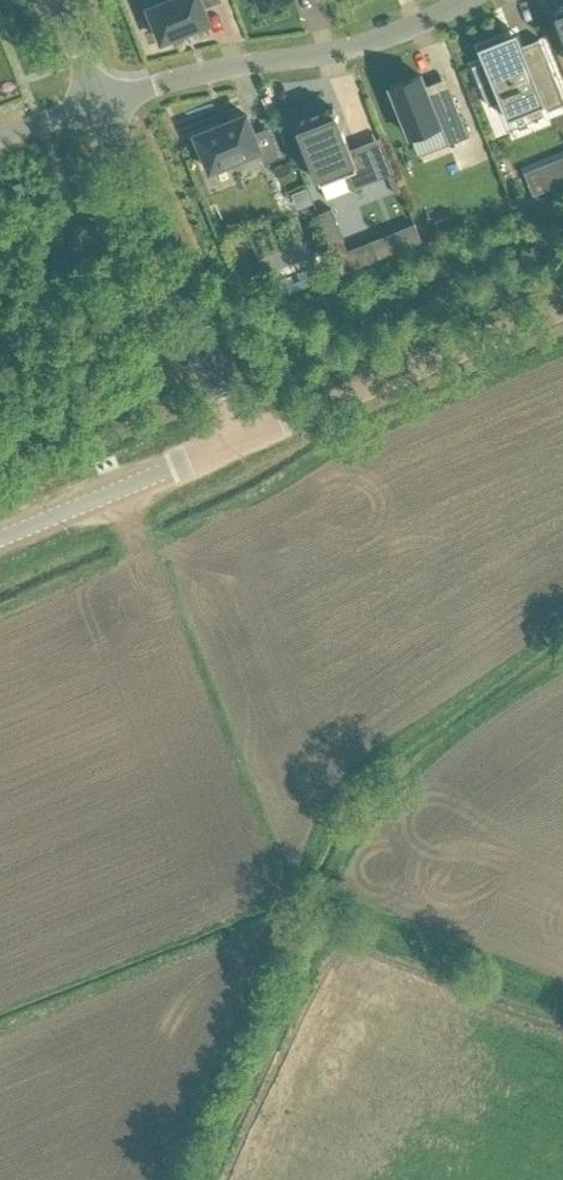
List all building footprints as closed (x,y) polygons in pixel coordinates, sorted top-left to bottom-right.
[(152,11),(164,42),(212,24),(206,10),(224,3),(223,0),(179,0),(152,11)] [(262,9),(285,0),(258,0),(262,9)] [(479,47),(484,61),(473,66),(489,106),(501,101),(508,119),(545,104),(548,110),(562,104),(562,93),(540,38),(523,45),(517,31),(479,47)] [(422,75),(391,87),(411,136),(441,124),(449,144),(470,136),(453,95),(433,103),(422,75)] [(334,107),(297,122),(321,182),(345,173),(351,189),(382,177),(367,141),(351,148),(334,107)] [(247,114),(196,134),(211,170),(260,150),(265,161),(280,155),(269,128),(255,133),(247,114)] [(549,165),(557,184),(562,182),(562,159),(549,165)] [(331,207),(318,213),(331,244),(344,239),(331,207)] [(415,222),(372,239),(379,257),(423,240),(415,222)] [(259,259),(241,266),(246,277),(264,270),(259,259)]
